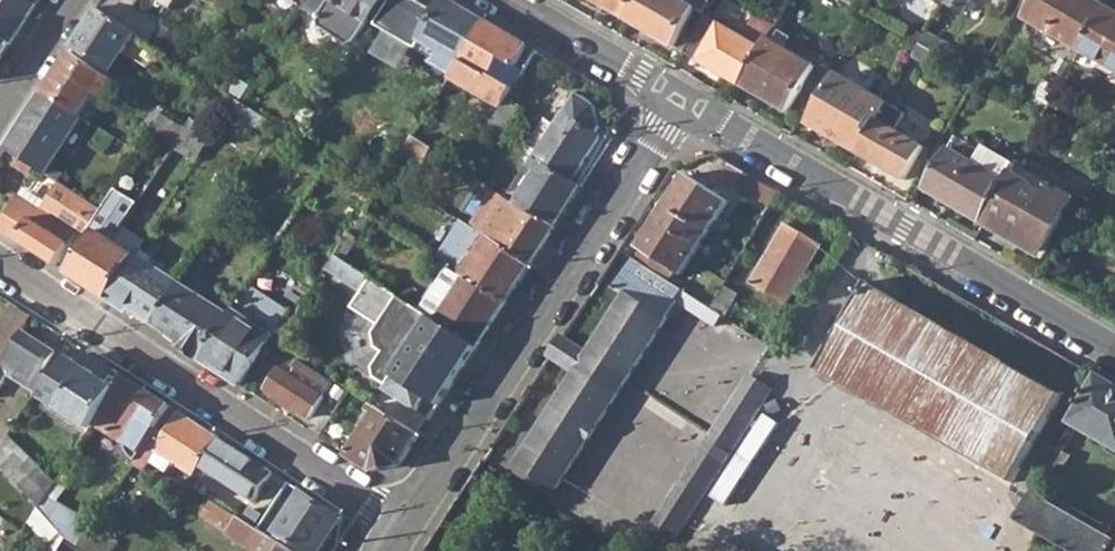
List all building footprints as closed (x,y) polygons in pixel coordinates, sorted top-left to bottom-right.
[(32,8),(19,0),(0,0),(0,34),(11,41),(24,20),(32,8)] [(121,0),(120,0),(105,0),(99,10),(138,36),(150,44),(161,26),(121,0)] [(177,0),(158,0),(172,8),(177,0)] [(301,7),(315,16),(316,24),(343,42),(351,40),(378,0),(305,0),(301,7)] [(454,71),(486,20),(454,1),(452,0),(429,0),(411,31),(442,50),(436,60),(454,71)] [(628,19),(639,0),(595,0),(628,19)] [(628,19),(675,45),(695,9),(701,11),(707,0),(639,0),(628,19)] [(713,4),(712,3),(712,0),(707,0),(701,11),(706,15),(713,4)] [(962,14),(970,0),(945,0),(943,3),(962,14)] [(1083,51),(1108,9),(1092,0),(1039,0),(1028,19),(1083,51)] [(1114,83),(1114,13),(1108,9),(1083,51),(1077,62),(1114,83)] [(126,54),(138,36),(99,10),(82,36),(76,46),(99,60),(109,44),(126,54)] [(451,75),(502,106),(507,98),(513,87),(490,74),(500,57),(515,65),(528,44),(504,30),(486,20),(454,71),(451,75)] [(702,62),(743,86),(769,40),(775,29),(763,22),(751,42),(723,27),(702,62)] [(1,57),(11,41),(0,34),(0,57),(1,57)] [(815,67),(769,40),(743,86),(789,112),(815,67)] [(911,59),(937,73),(945,58),(920,44),(911,59)] [(46,92),(82,116),(97,92),(105,98),(117,81),(116,80),(72,52),(56,76),(46,92)] [(121,71),(116,80),(117,81),(139,95),(145,87),(121,71)] [(811,125),(859,153),(886,105),(887,103),(840,75),(811,125)] [(82,116),(46,92),(26,123),(9,148),(53,177),(58,169),(52,166),(73,134),(106,155),(117,138),(82,116)] [(534,160),(569,184),(597,141),(594,138),(599,130),(594,108),(574,96),(554,128),(545,124),(537,136),(545,141),(534,160)] [(523,109),(507,98),(502,106),(488,129),(505,141),(523,109)] [(233,110),(271,136),(277,126),(239,101),(233,110)] [(904,115),(886,105),(859,153),(905,179),(923,147),(895,132),(904,115)] [(175,136),(182,140),(190,128),(167,113),(154,132),(171,143),(175,136)] [(304,144),(306,145),(318,125),(309,119),(296,139),(304,144)] [(431,149),(455,164),(461,154),(447,145),(452,137),(423,119),(412,136),(431,149)] [(178,147),(199,161),(212,142),(190,128),(182,140),(178,147)] [(420,164),(431,149),(412,136),(401,152),(420,164)] [(927,191),(985,223),(1019,166),(986,147),(976,163),(951,149),(927,191)] [(531,214),(554,229),(564,214),(579,190),(569,184),(534,160),(531,158),(526,165),(537,172),(516,204),(531,214)] [(985,223),(1043,257),(1076,199),(1019,166),(985,223)] [(670,207),(711,234),(732,201),(691,173),(670,207)] [(531,214),(516,204),(494,190),(469,229),(473,231),(498,248),(529,268),(539,252),(554,229),(531,214)] [(19,242),(60,268),(79,236),(84,239),(99,216),(104,210),(76,192),(59,222),(20,196),(0,229),(19,242)] [(104,210),(99,216),(109,222),(121,203),(112,197),(104,210)] [(642,249),(685,276),(711,234),(670,207),(642,249)] [(335,255),(343,260),(371,217),(363,211),(335,255)] [(751,281),(787,302),(823,243),(787,222),(751,281)] [(467,280),(505,304),(515,288),(529,268),(498,248),(473,231),(461,247),(470,253),(456,273),(467,280)] [(90,288),(108,299),(136,257),(113,242),(97,232),(69,274),(90,288)] [(446,266),(453,271),(461,257),(446,247),(437,260),(446,266)] [(132,309),(154,324),(180,284),(143,260),(147,254),(141,250),(136,257),(108,299),(126,311),(129,313),(132,309)] [(341,278),(350,265),(343,260),(335,255),(326,268),(341,278)] [(553,487),(674,300),(676,297),(673,295),(679,286),(636,258),(616,288),(628,295),(591,353),(565,336),(553,355),(578,372),(518,463),(553,487)] [(363,293),(372,279),(350,265),(341,278),(363,293)] [(466,342),(476,349),(490,328),(505,304),(467,280),(456,273),(453,271),(446,266),(418,310),(421,312),(438,323),(466,342)] [(425,399),(438,408),(447,395),(458,377),(476,349),(466,342),(438,323),(421,312),(418,310),(372,279),(363,293),(352,310),(379,327),(373,336),(376,350),(383,354),(373,370),(375,379),(386,387),(383,391),(416,413),(425,399)] [(719,312),(721,313),(737,288),(724,281),(709,306),(719,312)] [(866,283),(819,374),(1021,478),(1068,387),(866,283)] [(184,350),(201,361),(232,311),(233,310),(226,306),(223,312),(180,284),(154,324),(187,344),(184,350)] [(233,310),(232,311),(201,361),(217,371),(240,386),(288,312),(248,286),(233,310)] [(692,294),(679,286),(673,295),(676,297),(674,300),(712,324),(719,312),(709,306),(706,304),(702,310),(688,301),(692,294)] [(706,304),(692,294),(688,301),(702,310),(706,304)] [(2,364),(25,329),(35,315),(17,304),(0,331),(0,363),(2,364)] [(25,329),(2,364),(0,368),(0,393),(12,375),(37,392),(50,373),(46,371),(59,350),(25,329)] [(284,361),(278,369),(307,389),(317,374),(284,353),(280,358),(284,361)] [(95,422),(119,385),(73,356),(47,397),(92,427),(95,422)] [(322,398),(307,389),(278,369),(265,390),(281,400),(279,402),(309,418),(322,398)] [(748,374),(723,414),(744,427),(770,387),(748,374)] [(1114,447),(1114,382),(1101,374),(1095,384),(1072,423),(1114,447)] [(151,390),(127,375),(119,385),(95,422),(129,444),(127,447),(139,460),(147,447),(160,429),(175,406),(151,390)] [(347,457),(373,473),(398,470),(406,458),(419,437),(372,407),(369,412),(374,416),(347,457)] [(750,514),(800,434),(762,410),(712,489),(750,514)] [(160,429),(147,447),(156,453),(160,448),(198,473),(204,464),(222,437),(201,423),(183,411),(168,435),(160,429)] [(723,414),(710,434),(732,447),(744,427),(723,414)] [(41,505),(48,495),(56,483),(10,434),(1,448),(0,450),(0,462),(41,505)] [(672,543),(732,447),(710,434),(651,529),(672,543)] [(204,464),(258,500),(277,472),(248,453),(222,437),(204,464)] [(147,468),(156,453),(147,447),(139,460),(138,462),(147,468)] [(1046,468),(1057,475),(1069,455),(1058,448),(1046,468)] [(295,550),(318,550),(344,515),(295,487),(265,531),(295,550)] [(1073,550),(1112,550),(1114,546),(1114,540),(1034,494),(1019,520),(1073,550)] [(67,537),(82,547),(92,533),(76,523),(80,515),(48,495),(41,505),(66,539),(67,537)] [(265,531),(215,498),(203,516),(257,550),(295,550),(265,531)] [(88,550),(115,550),(121,541),(97,525),(92,533),(82,547),(88,550)] [(724,537),(716,550),(749,550),(724,537)]
